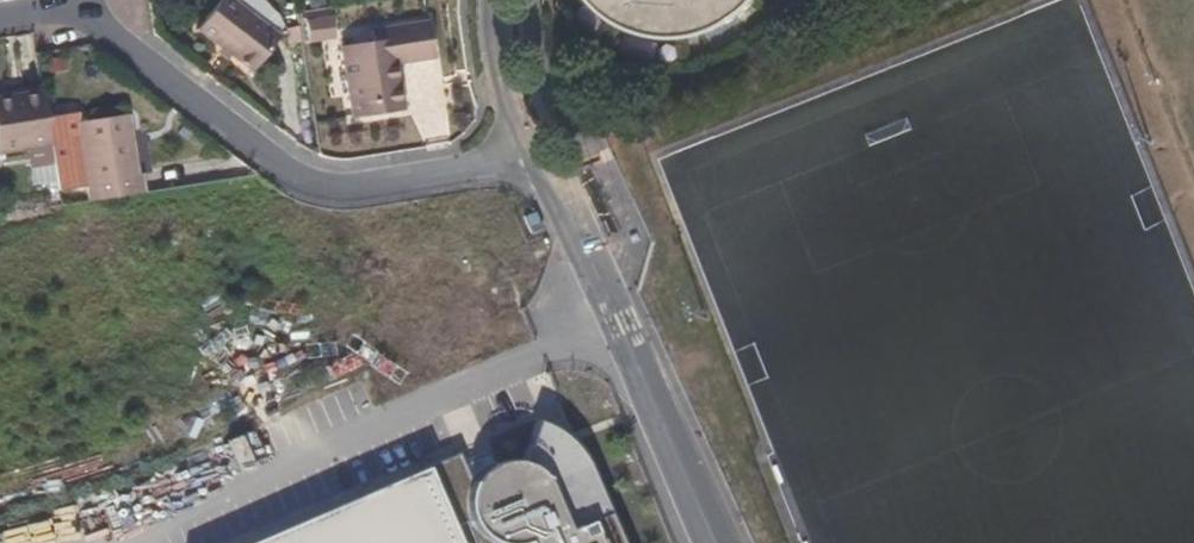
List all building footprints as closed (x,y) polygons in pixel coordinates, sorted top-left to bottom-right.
[(196,29),(250,72),(277,36),(229,0),(218,0),(196,29)] [(614,20),(641,29),(673,35),(710,28),(741,10),(750,0),(593,0),(614,20)] [(306,43),(333,40),(330,17),(304,20),(306,43)] [(393,79),(390,64),(398,63),(431,57),(426,21),(370,30),(371,41),(339,46),(351,118),(402,110),(397,78),(393,79)] [(397,78),(401,78),(398,63),(390,64),(393,79),(397,78)] [(49,146),(46,126),(41,92),(0,98),(0,152),(49,146)] [(82,163),(89,202),(143,193),(140,174),(136,175),(127,116),(76,122),(82,163)] [(76,122),(46,126),(49,146),(52,167),(82,163),(76,122)] [(538,225),(529,207),(518,211),(526,230),(538,225)] [(520,463),(517,462),(509,461),(501,462),(493,463),(491,465),(487,455),(462,465),(456,453),(248,542),(619,542),(587,466),(574,446),(551,428),(534,421),(520,463)]
